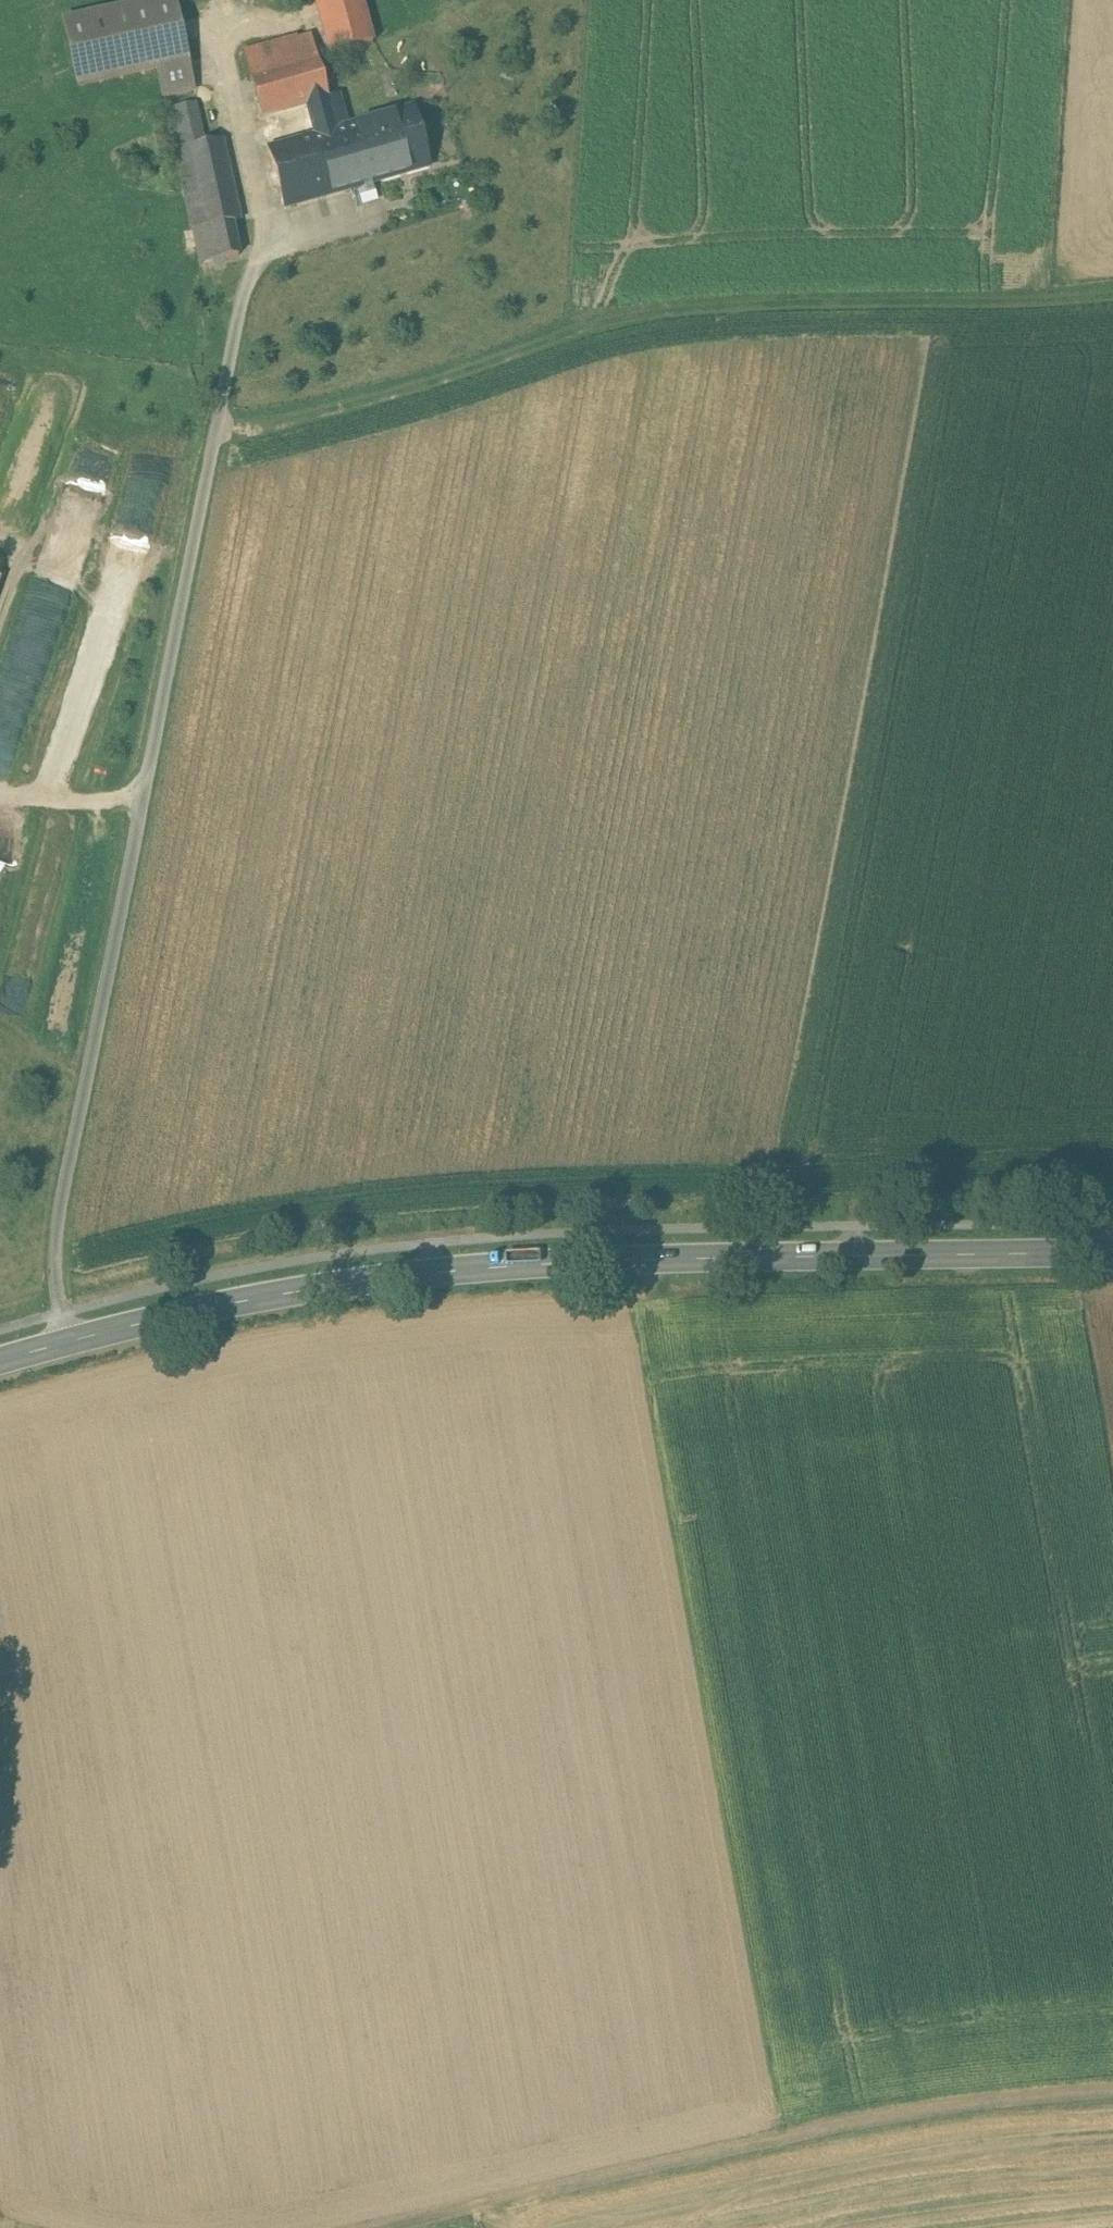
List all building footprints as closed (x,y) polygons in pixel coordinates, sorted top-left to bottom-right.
[(192,93),(172,0),(166,0),(64,21),(74,69),(78,87),(157,69),(163,99),(192,93)] [(361,0),(315,0),(330,55),(373,43),(361,0)] [(250,79),(317,59),(310,35),(243,54),(250,79)] [(317,59),(250,79),(261,118),(306,105),(315,137),(336,131),(326,94),(317,59)] [(346,128),(337,92),(326,94),(336,131),(346,128)] [(174,151),(203,144),(194,104),(165,110),(174,151)] [(412,109),(346,128),(362,186),(428,167),(412,109)] [(315,137),(269,150),(285,208),(362,186),(346,128),(336,131),(315,137)] [(203,144),(174,151),(200,265),(238,256),(231,223),(239,221),(222,140),(203,144)]
